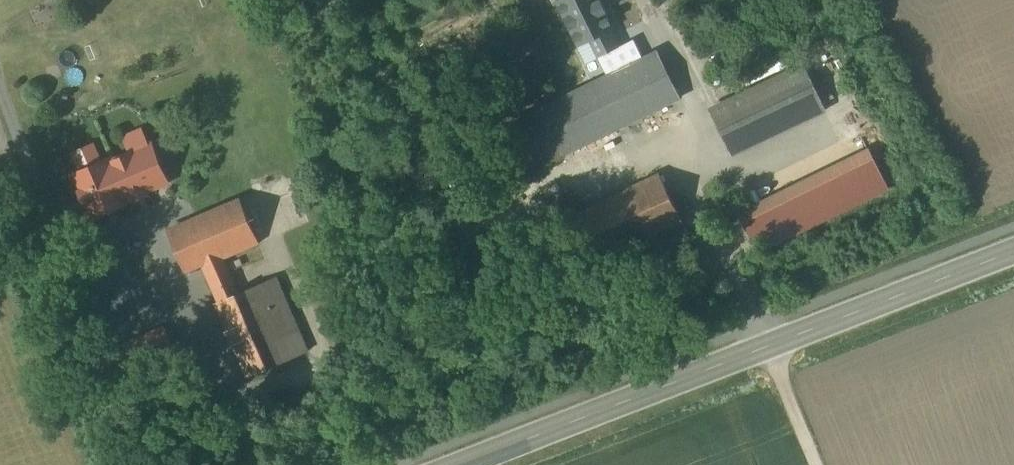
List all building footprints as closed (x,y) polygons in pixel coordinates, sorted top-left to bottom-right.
[(609,76),(628,67),(620,50),(611,31),(614,29),(599,0),(559,0),(556,1),(578,47),(590,41),(609,76)] [(620,50),(628,67),(658,53),(649,36),(620,50)] [(680,97),(658,53),(628,67),(609,76),(503,128),(524,173),(680,97)] [(824,110),(803,66),(711,109),(732,153),(824,110)] [(145,191),(166,181),(150,146),(110,164),(109,160),(73,176),(91,218),(127,202),(125,199),(132,196),(133,200),(146,194),(145,191)] [(682,220),(660,175),(577,215),(599,260),(682,220)] [(240,200),(170,230),(187,270),(201,264),(218,303),(215,304),(247,378),(308,352),(276,277),(237,294),(223,260),(259,244),(240,200)]
